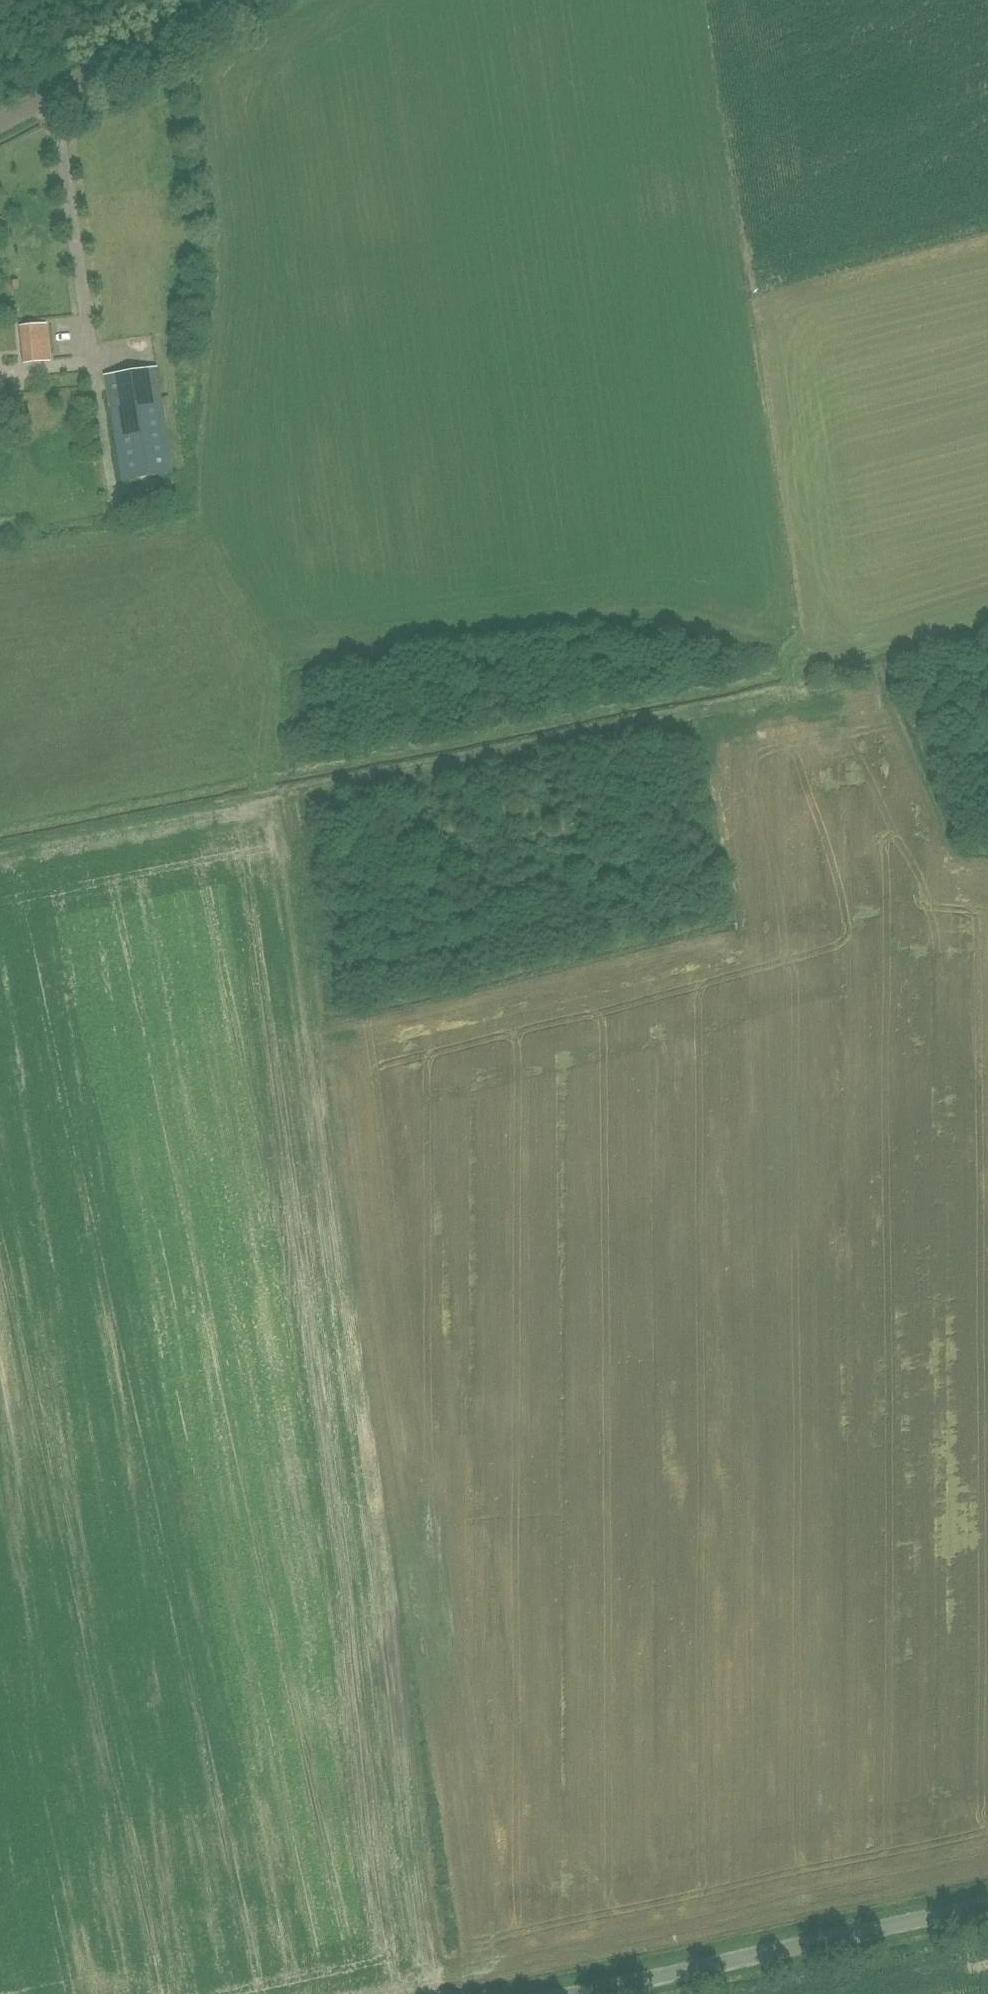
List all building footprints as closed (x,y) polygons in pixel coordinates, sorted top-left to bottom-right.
[(45,322),(18,325),(21,361),(48,358),(45,322)] [(172,473),(152,347),(102,355),(122,481),(172,473)]
